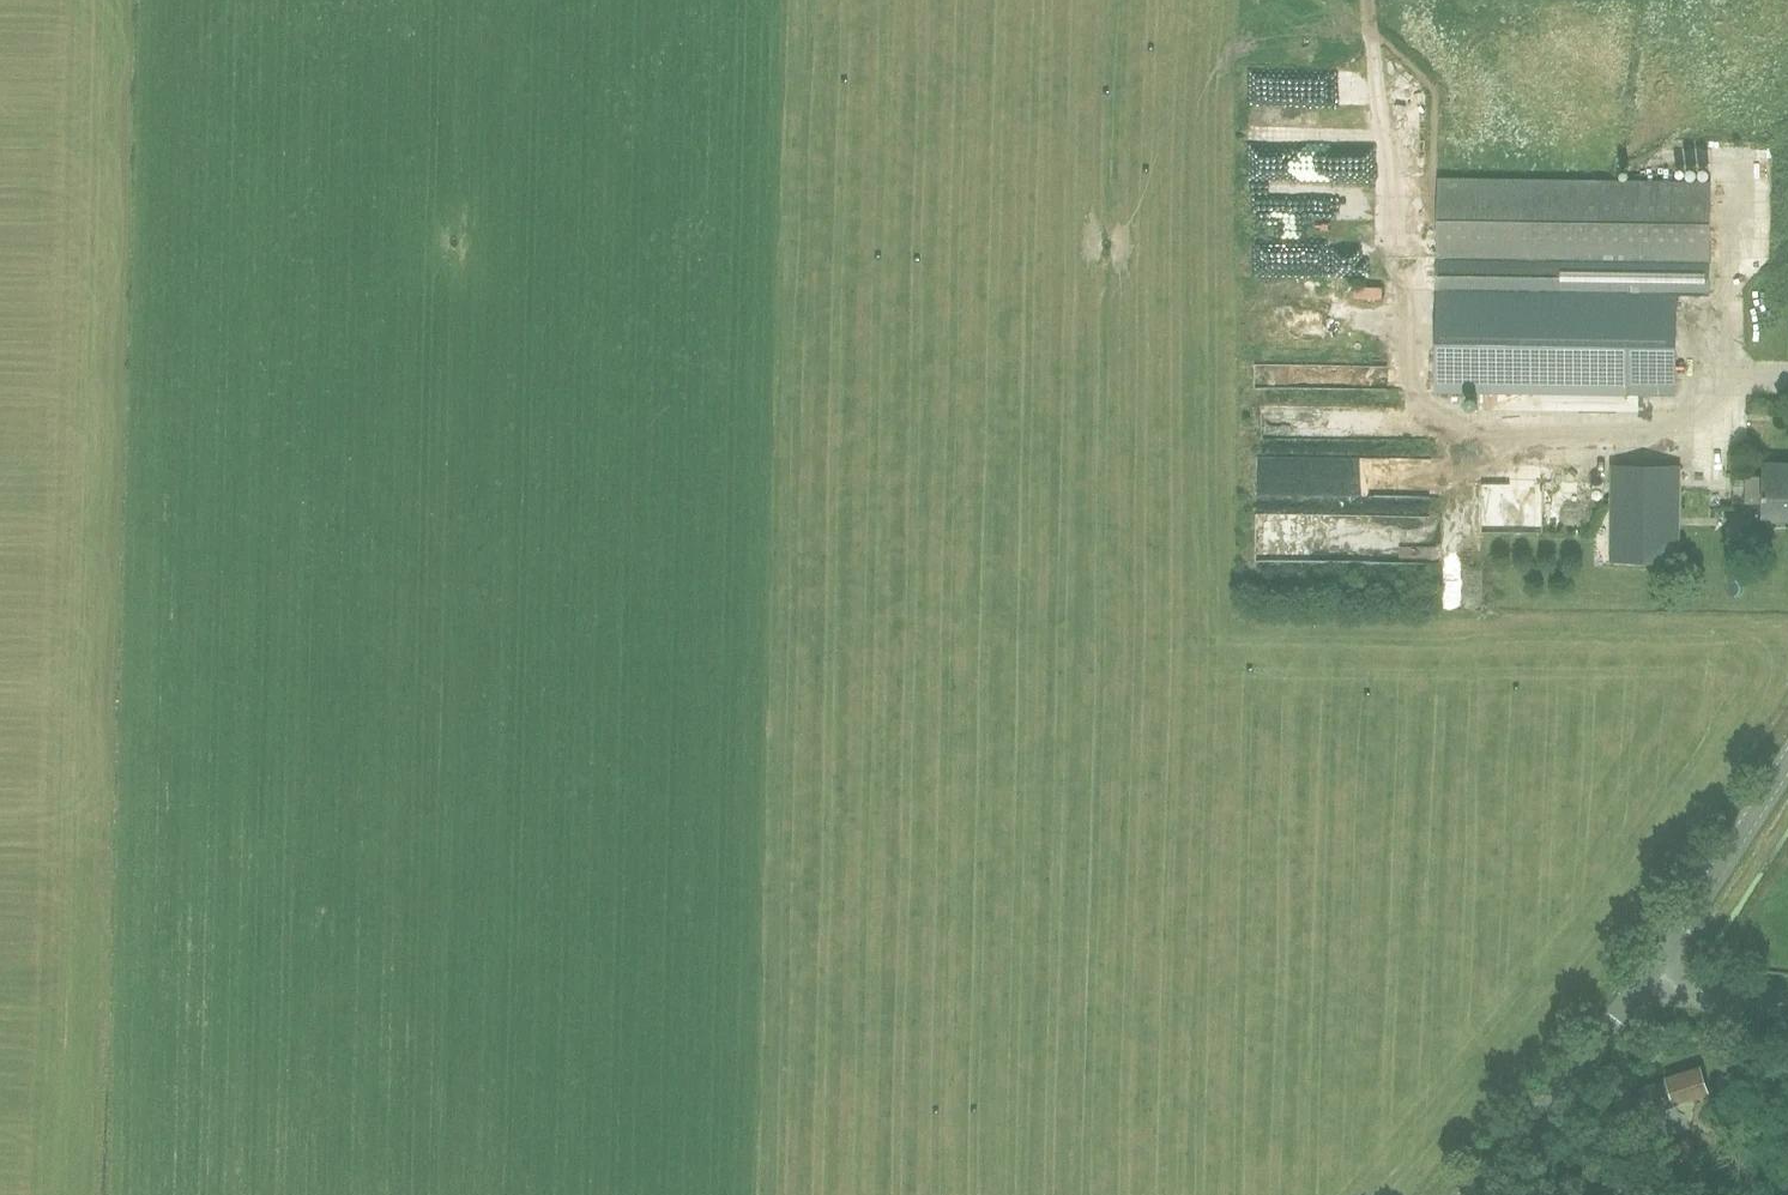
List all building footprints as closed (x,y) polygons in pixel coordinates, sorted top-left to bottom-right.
[(1709,295),(1709,260),(1710,181),(1438,178),(1436,391),(1676,394),(1678,294),(1709,295)] [(1362,274),(1360,297),(1387,299),(1389,275),(1362,274)] [(1274,367),(1269,385),(1284,389),(1289,370),(1274,367)] [(1613,463),(1611,561),(1678,563),(1680,464),(1613,463)] [(1764,464),(1763,475),(1744,475),(1744,506),(1763,507),(1763,515),(1764,515),(1767,515),(1767,526),(1787,527),(1787,464),(1764,464)] [(1550,507),(1574,515),(1581,494),(1556,487),(1550,507)] [(1467,542),(1469,608),(1489,607),(1487,542),(1467,542)] [(1675,1102),(1708,1092),(1701,1067),(1667,1077),(1667,1080),(1639,1089),(1646,1114),(1676,1105),(1675,1102)]
